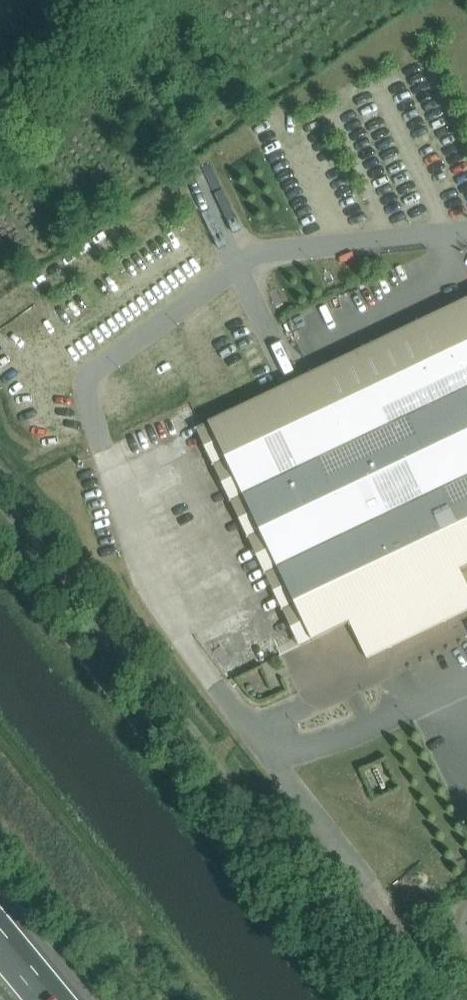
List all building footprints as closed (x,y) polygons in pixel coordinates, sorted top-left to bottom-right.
[(201,427),(324,683),(361,665),(378,701),(462,661),(455,646),(466,641),(466,624),(463,616),(466,614),(466,300),(201,427)]
